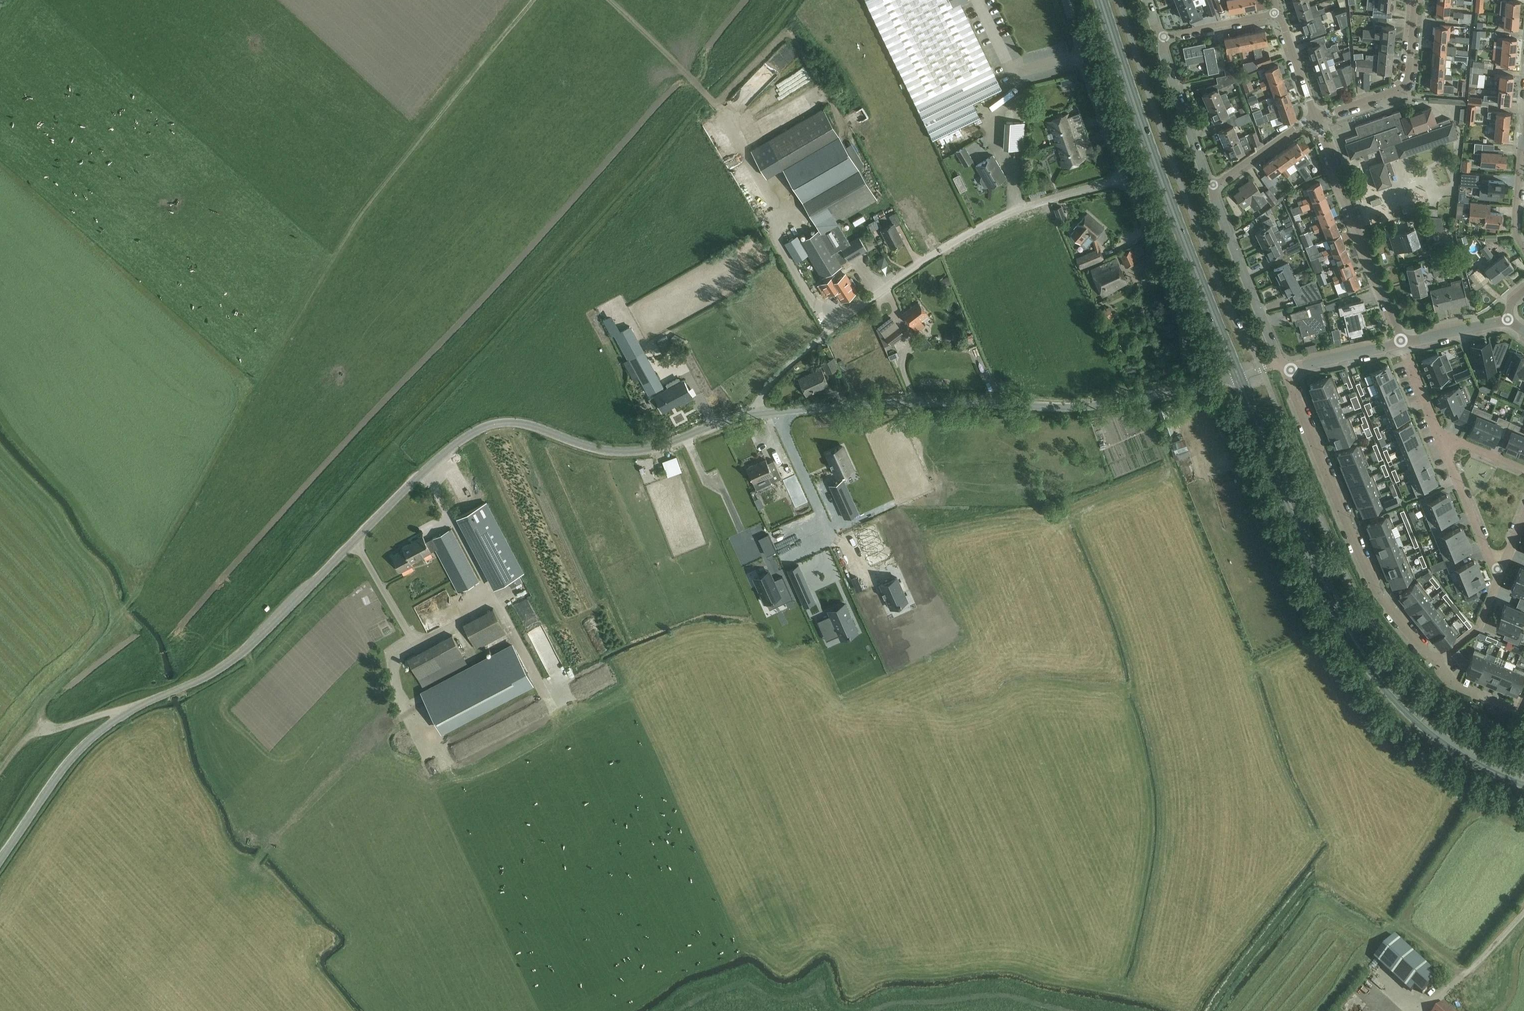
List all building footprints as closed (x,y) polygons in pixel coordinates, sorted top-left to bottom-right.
[(933,140),(980,117),(973,102),(1002,88),(1001,85),(960,1),(963,0),(866,0),(933,140)] [(1178,6),(1183,19),(1188,17),(1191,23),(1203,18),(1200,12),(1198,13),(1193,0),(1192,0),(1178,6)] [(1210,15),(1216,13),(1211,0),(1205,0),(1210,15)] [(1222,0),(1215,0),(1219,11),(1225,9),(1222,0)] [(1241,0),(1227,0),(1229,12),(1243,9),(1241,0)] [(1243,9),(1256,7),(1255,0),(1241,0),(1243,9)] [(1297,10),(1309,6),(1307,0),(1308,0),(1293,0),(1297,10)] [(1388,17),(1389,8),(1394,9),(1395,0),(1374,0),(1373,16),(1388,17)] [(1475,5),(1475,11),(1483,12),(1484,0),(1476,0),(1475,5)] [(1519,2),(1506,1),(1501,0),(1500,14),(1505,14),(1518,15),(1519,2)] [(1450,3),(1437,2),(1436,15),(1449,16),(1450,3)] [(1309,6),(1297,10),(1300,21),(1313,17),(1319,14),(1324,13),(1323,8),(1317,10),(1315,4),(1309,6)] [(1346,6),(1340,7),(1334,9),(1336,15),(1346,12),(1346,6)] [(1453,17),(1460,17),(1460,22),(1470,23),(1471,13),(1454,11),(1453,17)] [(1313,17),(1300,21),(1302,25),(1300,26),(1302,33),(1304,32),(1309,31),(1311,37),(1326,32),(1324,24),(1316,27),(1314,21),(1321,19),(1319,14),(1313,17)] [(1505,14),(1504,23),(1499,23),(1499,27),(1517,29),(1518,15),(1505,14)] [(1363,30),(1363,36),(1393,39),(1394,27),(1375,25),(1374,31),(1363,30)] [(1435,27),(1434,40),(1447,41),(1447,42),(1455,43),(1456,38),(1450,38),(1451,26),(1441,25),(1441,28),(1435,27)] [(1268,44),(1265,30),(1251,33),(1254,47),(1253,47),(1255,56),(1258,66),(1272,61),(1269,53),(1263,55),(1261,45),(1268,44)] [(1251,33),(1238,36),(1241,49),(1240,49),(1241,58),(1246,57),(1244,49),(1253,47),(1254,47),(1251,33)] [(1331,53),(1337,51),(1339,50),(1337,44),(1336,43),(1332,44),(1331,46),(1327,47),(1325,42),(1325,40),(1324,35),(1310,40),(1312,47),(1308,48),(1311,59),(1331,53)] [(1241,49),(1238,36),(1224,39),(1227,52),(1226,52),(1228,61),(1232,60),(1231,51),(1240,49),(1241,49)] [(1393,39),(1363,36),(1362,42),(1380,43),(1379,49),(1392,50),(1393,39)] [(1502,52),(1515,53),(1516,39),(1498,38),(1497,42),(1502,42),(1502,52)] [(1434,40),(1433,52),(1446,53),(1445,54),(1455,55),(1456,49),(1456,47),(1446,46),(1447,42),(1447,41),(1434,40)] [(1220,46),(1214,47),(1213,46),(1206,47),(1205,43),(1183,48),(1185,58),(1202,54),(1203,60),(1205,60),(1208,73),(1218,71),(1218,70),(1224,69),(1223,60),(1220,46)] [(1379,55),(1371,54),(1371,60),(1372,60),(1391,62),(1392,50),(1379,49),(1379,55)] [(744,80),(751,90),(794,60),(787,50),(744,80)] [(1350,50),(1342,52),(1345,59),(1350,57),(1350,50)] [(1433,52),(1432,65),(1444,66),(1445,59),(1463,61),(1463,56),(1457,55),(1455,55),(1445,54),(1446,53),(1433,52)] [(1515,53),(1502,52),(1501,61),(1496,60),(1495,65),(1514,66),(1515,53)] [(1331,53),(1311,59),(1315,70),(1327,66),(1325,60),(1332,57),(1331,53)] [(1355,60),(1355,69),(1356,70),(1371,71),(1372,60),(1371,60),(1365,59),(1355,60)] [(1372,60),(1371,71),(1377,72),(1390,73),(1391,62),(1372,60)] [(1471,60),(1470,67),(1471,67),(1482,68),(1483,68),(1484,62),(1471,60)] [(1351,64),(1337,69),(1339,74),(1347,71),(1352,70),(1351,64)] [(1235,72),(1233,65),(1224,67),(1226,74),(1235,72)] [(1432,65),(1431,77),(1443,78),(1443,79),(1444,79),(1451,80),(1452,80),(1459,80),(1460,76),(1452,75),(1443,75),(1444,67),(1444,66),(1432,65)] [(1261,86),(1282,79),(1278,66),(1265,70),(1268,80),(1260,83),(1261,86)] [(1315,70),(1319,81),(1339,74),(1337,69),(1329,72),(1327,66),(1315,70)] [(1469,86),(1477,87),(1478,74),(1483,74),(1483,68),(1482,68),(1471,67),(1470,67),(1469,86)] [(1323,92),(1335,88),(1353,82),(1352,70),(1339,74),(1319,81),(1323,92)] [(1226,74),(1222,75),(1223,80),(1225,86),(1237,81),(1236,75),(1235,72),(1226,74)] [(1479,85),(1492,85),(1491,74),(1479,75),(1479,85)] [(1208,93),(1202,95),(1208,108),(1229,99),(1227,94),(1220,96),(1220,95),(1218,90),(1217,89),(1225,86),(1223,80),(1222,75),(1216,76),(1218,83),(1206,88),(1208,93)] [(1498,89),(1512,90),(1513,76),(1495,75),(1494,79),(1499,80),(1498,89)] [(1443,78),(1431,77),(1430,90),(1442,91),(1442,92),(1453,93),(1454,86),(1443,85),(1444,79),(1443,79),(1443,78)] [(1287,92),(1282,79),(1261,86),(1262,90),(1271,87),(1274,97),(1287,92)] [(1498,96),(1484,94),(1483,101),(1510,104),(1512,90),(1498,89),(1498,96)] [(1274,97),(1276,102),(1267,105),(1270,112),(1292,104),(1287,92),(1274,97)] [(1254,96),(1248,98),(1250,104),(1256,102),(1254,96)] [(1481,97),(1468,96),(1467,104),(1481,105),(1481,97)] [(1231,104),(1229,99),(1208,108),(1210,114),(1208,114),(1211,122),(1213,121),(1213,122),(1219,119),(1221,125),(1234,119),(1236,118),(1234,112),(1228,114),(1225,107),(1231,104)] [(1296,118),(1292,104),(1270,112),(1262,115),(1255,118),(1257,124),(1274,118),(1277,125),(1296,118)] [(1475,105),(1467,105),(1466,113),(1466,122),(1474,123),(1474,113),(1475,105)] [(838,222),(877,199),(839,134),(824,108),(768,140),(784,166),(782,167),(819,229),(821,232),(838,222)] [(1401,118),(1399,111),(1355,127),(1358,134),(1345,139),(1346,143),(1345,143),(1350,158),(1361,154),(1364,160),(1368,159),(1367,152),(1379,148),(1384,162),(1369,167),(1376,189),(1392,184),(1388,175),(1394,173),(1390,160),(1457,137),(1452,122),(1450,123),(1448,119),(1436,123),(1430,108),(1401,118)] [(1260,109),(1252,112),(1255,118),(1262,115),(1260,109)] [(1087,133),(1083,121),(1080,112),(1069,116),(1068,113),(1060,116),(1058,116),(1056,117),(1054,118),(1046,121),(1048,128),(1051,127),(1057,143),(1087,133)] [(1510,113),(1488,112),(1487,117),(1496,118),(1495,126),(1509,127),(1510,113)] [(1245,114),(1237,115),(1239,129),(1246,128),(1245,114)] [(1221,125),(1223,130),(1218,132),(1224,145),(1239,139),(1239,138),(1234,126),(1236,125),(1234,119),(1221,125)] [(716,139),(723,136),(715,120),(704,126),(706,129),(711,127),(715,134),(711,137),(713,142),(717,140),(716,139)] [(1005,121),(1004,147),(1023,148),(1025,122),(1005,121)] [(1509,127),(1495,126),(1494,135),(1490,134),(1489,139),(1507,140),(1509,127)] [(1249,133),(1254,146),(1259,144),(1255,131),(1249,133)] [(1087,133),(1057,143),(1062,159),(1059,160),(1062,168),(1070,164),(1072,165),(1075,164),(1076,163),(1084,160),(1083,157),(1094,153),(1087,133)] [(1239,139),(1224,145),(1229,158),(1236,156),(1238,155),(1244,152),(1242,145),(1248,142),(1245,135),(1239,138),(1239,139)] [(975,140),(967,145),(971,151),(979,146),(975,140)] [(1304,153),(1296,142),(1285,150),(1293,161),(1292,162),(1306,181),(1312,178),(1304,166),(1310,162),(1304,154),(1304,153)] [(1493,149),(1493,144),(1476,143),(1476,151),(1482,151),(1481,153),(1480,163),(1481,163),(1480,167),(1496,169),(1496,165),(1505,165),(1506,155),(1500,155),(1500,150),(1493,149)] [(964,146),(955,151),(964,165),(972,160),(964,146)] [(1285,150),(1274,158),(1282,169),(1281,170),(1286,178),(1287,177),(1289,181),(1293,178),(1290,175),(1290,174),(1297,169),(1292,162),(1293,161),(1285,150)] [(992,155),(975,165),(982,176),(980,177),(980,180),(983,186),(986,187),(987,186),(988,187),(1006,177),(992,155)] [(1268,174),(1262,178),(1269,189),(1272,193),(1279,187),(1277,184),(1280,182),(1274,175),(1281,170),(1282,169),(1274,158),(1262,166),(1268,174)] [(1462,171),(1470,171),(1471,161),(1462,160),(1462,171)] [(731,168),(734,177),(745,174),(742,165),(731,168)] [(1444,165),(1432,169),(1438,185),(1449,181),(1444,165)] [(954,174),(958,189),(965,188),(960,172),(954,174)] [(1461,185),(1476,186),(1477,182),(1477,181),(1478,175),(1462,174),(1461,185)] [(1245,188),(1234,195),(1243,207),(1248,204),(1250,203),(1255,210),(1266,202),(1268,201),(1263,194),(1264,193),(1262,191),(1260,193),(1251,180),(1244,185),(1245,188)] [(1477,182),(1476,186),(1481,186),(1488,187),(1487,194),(1503,195),(1504,182),(1488,181),(1481,180),(1481,181),(1477,181),(1477,182)] [(1027,186),(1030,196),(1045,191),(1042,182),(1027,186)] [(1302,201),(1297,202),(1299,205),(1299,206),(1300,205),(1325,196),(1319,183),(1307,188),(1310,197),(1302,201)] [(1264,193),(1263,194),(1268,201),(1271,206),(1278,201),(1272,193),(1269,189),(1268,190),(1264,193)] [(1330,209),(1325,196),(1300,205),(1303,211),(1314,207),(1317,214),(1330,209)] [(1372,206),(1381,203),(1379,198),(1370,201),(1372,206)] [(1457,200),(1455,217),(1462,218),(1464,201),(1457,200)] [(1471,203),(1470,211),(1472,212),(1472,219),(1485,220),(1484,225),(1500,227),(1500,225),(1502,226),(1503,225),(1502,225),(1503,218),(1501,218),(1501,214),(1489,213),(1485,212),(1486,204),(1471,203)] [(1299,206),(1299,205),(1291,208),(1293,215),(1303,211),(1300,205),(1299,206)] [(1059,221),(1066,218),(1061,206),(1055,209),(1059,221)] [(1330,209),(1317,214),(1320,222),(1312,226),(1313,230),(1335,221),(1330,209)] [(893,224),(881,230),(891,248),(903,242),(895,226),(901,223),(895,212),(889,216),(893,224)] [(1093,240),(1096,237),(1104,228),(1087,214),(1077,226),(1078,227),(1071,235),(1081,244),(1082,243),(1086,247),(1093,240)] [(1421,215),(1425,234),(1444,230),(1441,217),(1421,215)] [(1419,216),(1407,220),(1409,226),(1421,222),(1419,216)] [(1261,230),(1255,233),(1262,246),(1282,236),(1282,235),(1295,229),(1292,223),(1273,233),(1270,225),(1272,224),(1269,219),(1258,225),(1261,230)] [(1252,221),(1246,222),(1249,234),(1255,232),(1252,221)] [(1340,234),(1335,221),(1313,230),(1315,233),(1323,230),(1327,239),(1340,234)] [(808,254),(822,278),(841,266),(840,264),(848,260),(849,260),(856,256),(848,244),(850,243),(838,222),(821,232),(819,229),(800,240),(800,241),(808,254)] [(1420,244),(1415,229),(1390,237),(1395,252),(1420,244)] [(1308,231),(1300,234),(1302,239),(1310,236),(1308,231)] [(1319,253),(1320,256),(1323,255),(1345,247),(1340,234),(1327,239),(1330,248),(1322,251),(1319,253)] [(796,261),(808,254),(800,241),(800,240),(797,236),(785,243),(796,261)] [(1277,261),(1288,256),(1287,255),(1301,248),(1299,241),(1282,250),(1280,245),(1285,242),(1282,236),(1262,246),(1268,259),(1274,256),(1277,261)] [(1126,267),(1147,258),(1141,245),(1120,254),(1126,267)] [(1484,254),(1490,250),(1486,245),(1480,249),(1484,254)] [(1310,260),(1313,265),(1320,262),(1320,261),(1333,256),(1337,264),(1350,259),(1345,247),(1323,255),(1320,256),(1310,260)] [(1104,259),(1100,249),(1077,259),(1080,268),(1104,259)] [(1490,250),(1484,254),(1488,259),(1493,255),(1490,250)] [(1504,255),(1494,262),(1504,274),(1513,267),(1504,255)] [(880,265),(887,261),(884,256),(877,260),(880,265)] [(1279,266),(1273,269),(1280,282),(1294,275),(1288,263),(1291,261),(1288,256),(1277,261),(1279,266)] [(1116,259),(1092,270),(1103,296),(1127,283),(1116,259)] [(1350,259),(1337,264),(1340,273),(1332,277),(1334,281),(1355,272),(1350,259)] [(1504,274),(1494,262),(1485,270),(1494,282),(1504,274)] [(1409,282),(1424,278),(1420,264),(1406,268),(1409,282)] [(1434,276),(1441,274),(1454,271),(1453,265),(1432,269),(1434,276)] [(1304,268),(1297,271),(1299,277),(1306,274),(1304,268)] [(1478,268),(1469,275),(1476,285),(1473,287),(1476,290),(1488,281),(1478,268)] [(1143,281),(1150,278),(1147,271),(1140,274),(1143,281)] [(1347,294),(1357,290),(1356,287),(1360,285),(1355,272),(1334,281),(1335,284),(1343,281),(1347,290),(1346,291),(1347,294)] [(826,296),(835,290),(842,301),(856,292),(853,286),(855,285),(851,278),(849,280),(845,274),(837,279),(834,275),(818,285),(826,296)] [(1280,282),(1282,287),(1281,288),(1284,295),(1286,294),(1286,295),(1291,292),(1294,298),(1306,292),(1303,286),(1301,287),(1294,275),(1280,282)] [(949,276),(942,279),(945,286),(952,284),(949,276)] [(1424,278),(1409,282),(1413,295),(1427,292),(1424,278)] [(1451,281),(1452,285),(1430,290),(1434,311),(1467,303),(1462,279),(1451,281)] [(1306,292),(1294,298),(1297,304),(1310,300),(1321,297),(1318,288),(1307,293),(1306,292)] [(1363,301),(1346,305),(1338,307),(1340,315),(1343,314),(1347,328),(1349,336),(1363,333),(1362,327),(1364,327),(1361,315),(1360,315),(1359,310),(1365,309),(1363,301)] [(920,320),(928,314),(918,302),(903,314),(913,327),(921,321),(920,320)] [(1306,308),(1291,313),(1290,313),(1292,321),(1299,319),(1300,324),(1299,325),(1302,336),(1325,330),(1320,313),(1323,312),(1320,302),(1306,306),(1306,308)] [(1337,308),(1334,302),(1325,305),(1327,312),(1337,308)] [(1112,313),(1109,307),(1100,311),(1103,317),(1112,313)] [(891,344),(904,334),(890,317),(878,326),(891,344)] [(1118,329),(1110,332),(1110,333),(1113,341),(1114,341),(1122,338),(1118,329)] [(672,346),(666,336),(657,341),(663,351),(672,346)] [(628,338),(620,343),(628,359),(630,358),(649,394),(653,392),(656,395),(665,390),(643,351),(637,354),(628,338)] [(1495,368),(1495,367),(1499,366),(1509,343),(1505,341),(1497,343),(1494,350),(1488,352),(1486,343),(1471,346),(1477,372),(1495,368)] [(897,351),(888,355),(890,360),(899,356),(897,351)] [(1523,364),(1523,355),(1513,351),(1504,372),(1518,378),(1519,377),(1523,379),(1523,365),(1523,364)] [(1449,378),(1446,370),(1450,369),(1446,361),(1442,362),(1439,354),(1422,361),(1432,385),(1449,378)] [(838,368),(833,358),(822,363),(827,373),(838,368)] [(1392,375),(1387,365),(1369,372),(1373,383),(1392,375)] [(821,368),(799,379),(807,396),(829,386),(821,368)] [(1469,368),(1454,374),(1457,380),(1458,381),(1472,375),(1469,368)] [(1396,385),(1392,375),(1373,383),(1377,393),(1396,385)] [(1336,386),(1332,376),(1310,385),(1314,395),(1336,386)] [(680,402),(681,404),(693,397),(684,380),(679,382),(677,379),(666,385),(668,388),(672,387),(680,402)] [(1400,395),(1396,385),(1377,393),(1381,403),(1400,395)] [(1340,396),(1336,386),(1314,395),(1319,405),(1340,396)] [(680,402),(672,387),(669,388),(668,388),(665,390),(656,395),(655,396),(649,399),(653,407),(659,403),(663,411),(680,402)] [(1465,403),(1458,388),(1439,395),(1440,399),(1438,400),(1441,407),(1443,406),(1445,411),(1449,410),(1450,412),(1449,412),(1452,419),(1463,424),(1469,410),(1464,408),(1463,406),(1462,407),(1461,405),(1465,403)] [(1210,403),(1207,395),(1198,397),(1200,406),(1210,403)] [(1404,405),(1400,395),(1381,403),(1386,413),(1404,405)] [(1341,408),(1337,398),(1341,397),(1340,396),(1319,405),(1323,415),(1341,408)] [(1364,404),(1366,409),(1370,408),(1372,407),(1370,401),(1364,404)] [(1408,415),(1404,405),(1386,413),(1390,423),(1408,415)] [(1469,433),(1481,438),(1489,417),(1490,417),(1492,413),(1473,405),(1468,418),(1474,421),(1469,433)] [(1173,435),(1163,407),(1157,409),(1167,437),(1173,435)] [(1345,417),(1341,408),(1323,415),(1327,425),(1349,416),(1348,416),(1345,417)] [(1353,426),(1349,416),(1327,425),(1331,435),(1353,426)] [(1481,438),(1493,444),(1498,431),(1504,433),(1510,420),(1498,416),(1496,420),(1490,417),(1489,417),(1481,438)] [(1505,449),(1517,454),(1523,437),(1523,432),(1519,430),(1521,425),(1510,420),(1504,433),(1510,436),(1505,449)] [(1392,429),(1396,439),(1415,431),(1411,421),(1392,429)] [(1335,446),(1357,437),(1353,426),(1331,435),(1335,446)] [(1397,451),(1401,449),(1419,441),(1415,431),(1396,439),(1393,440),(1397,451)] [(1401,449),(1405,459),(1423,451),(1419,441),(1401,449)] [(1364,454),(1360,444),(1338,453),(1342,463),(1364,454)] [(843,446),(826,453),(837,476),(853,469),(843,446)] [(1423,451),(1405,459),(1409,469),(1427,461),(1423,451)] [(1342,463),(1347,473),(1365,466),(1369,465),(1364,454),(1342,463)] [(677,458),(666,462),(669,470),(680,466),(677,458)] [(757,488),(781,477),(774,460),(767,463),(766,459),(747,468),(756,489),(757,488)] [(1405,470),(1410,480),(1432,471),(1427,461),(1409,469),(1405,470)] [(1347,473),(1351,483),(1369,476),(1369,475),(1365,466),(1347,473)] [(1432,471),(1410,480),(1416,496),(1428,491),(1426,486),(1436,482),(1432,471)] [(1351,483),(1355,493),(1377,484),(1372,474),(1369,475),(1369,476),(1351,483)] [(804,497),(800,486),(795,475),(783,480),(792,502),(804,497)] [(843,479),(830,485),(845,517),(858,511),(843,479)] [(1355,493),(1359,503),(1378,496),(1381,495),(1377,484),(1355,493)] [(1419,499),(1426,516),(1451,505),(1446,494),(1432,500),(1430,494),(1419,499)] [(1382,506),(1378,496),(1359,503),(1363,514),(1382,506)] [(1386,508),(1398,504),(1396,497),(1384,502),(1386,508)] [(458,517),(466,532),(494,517),(486,503),(458,517)] [(1451,505),(1426,516),(1433,532),(1444,528),(1441,522),(1455,516),(1451,505)] [(1413,510),(1408,512),(1412,521),(1417,519),(1413,510)] [(1368,524),(1372,535),(1394,526),(1390,515),(1384,518),(1382,514),(1370,519),(1371,523),(1368,524)] [(477,531),(481,539),(493,532),(488,524),(477,531)] [(1395,537),(1391,528),(1394,526),(1372,535),(1376,545),(1395,537)] [(873,564),(890,557),(876,527),(860,534),(873,564)] [(1444,528),(1433,532),(1439,549),(1465,538),(1460,527),(1446,533),(1444,528)] [(432,541),(427,544),(423,536),(402,547),(404,550),(392,556),(401,572),(413,565),(411,563),(431,552),(430,550),(435,548),(459,592),(479,582),(451,528),(431,539),(432,541)] [(764,549),(774,545),(768,533),(759,538),(764,549)] [(511,565),(497,535),(479,543),(492,573),(511,565)] [(1399,547),(1395,537),(1376,545),(1380,555),(1402,546),(1402,545),(1399,547)] [(1465,538),(1439,549),(1446,565),(1457,561),(1455,555),(1469,549),(1465,538)] [(1406,556),(1402,546),(1380,555),(1384,565),(1406,556)] [(1408,554),(1410,559),(1417,557),(1415,551),(1408,554)] [(1410,566),(1406,556),(1384,565),(1388,575),(1410,566)] [(1453,582),(1478,572),(1474,561),(1460,566),(1457,561),(1446,565),(1449,572),(1454,570),(1458,580),(1453,582)] [(799,565),(788,569),(791,578),(800,597),(804,606),(815,601),(811,593),(802,573),(799,565)] [(1415,576),(1410,566),(1388,575),(1393,585),(1415,576)] [(520,569),(512,572),(515,577),(522,574),(520,569)] [(1478,572),(1453,582),(1458,593),(1463,591),(1465,597),(1477,592),(1475,586),(1483,583),(1478,572)] [(769,573),(756,579),(766,602),(779,596),(782,603),(792,598),(783,578),(773,582),(769,573)] [(884,592),(886,596),(890,606),(898,602),(899,603),(901,602),(901,601),(907,599),(897,577),(880,584),(884,592)] [(1516,578),(1511,590),(1523,596),(1523,582),(1516,578)] [(1406,604),(1425,589),(1418,581),(1399,595),(1406,604)] [(1406,604),(1413,613),(1429,600),(1432,598),(1425,589),(1406,604)] [(1413,613),(1420,621),(1436,608),(1435,608),(1429,600),(1413,613)] [(1522,602),(1519,609),(1506,603),(1501,615),(1522,624),(1523,620),(1523,603),(1522,602)] [(830,615),(817,620),(819,625),(820,624),(824,633),(836,628),(840,637),(847,634),(847,635),(850,634),(849,633),(856,630),(845,604),(829,611),(830,615)] [(1420,621),(1427,629),(1442,617),(1443,617),(1445,615),(1438,606),(1435,608),(1436,608),(1420,621)] [(427,628),(439,622),(432,609),(420,615),(427,628)] [(1519,644),(1523,633),(1519,631),(1522,624),(1501,615),(1496,627),(1509,633),(1506,639),(1518,644),(1519,644)] [(1427,629),(1434,638),(1449,625),(1443,617),(1442,617),(1427,629)] [(1452,623),(1449,625),(1434,638),(1441,647),(1459,632),(1452,623)] [(463,656),(452,635),(437,643),(448,664),(463,656)] [(1519,644),(1518,644),(1515,651),(1520,653),(1523,646),(1519,644)] [(422,693),(441,729),(532,681),(513,645),(422,693)] [(1476,676),(1485,654),(1474,650),(1470,660),(1466,669),(1465,672),(1476,676)] [(1486,680),(1493,662),(1484,658),(1485,654),(1476,676),(1486,680)] [(415,655),(408,659),(411,666),(418,662),(415,655)] [(1461,667),(1466,669),(1470,660),(1465,658),(1459,664),(1461,667)] [(1496,684),(1503,666),(1493,662),(1486,680),(1496,684)] [(1506,688),(1515,666),(1514,666),(1513,670),(1503,666),(1496,684),(1506,688)] [(1515,666),(1506,688),(1516,693),(1520,683),(1523,684),(1523,670),(1515,666)] [(26,895),(35,904),(39,901),(30,891),(26,895)] [(1423,994),(1436,979),(1429,972),(1432,969),(1395,936),(1375,958),(1411,991),(1415,987),(1423,994)]
